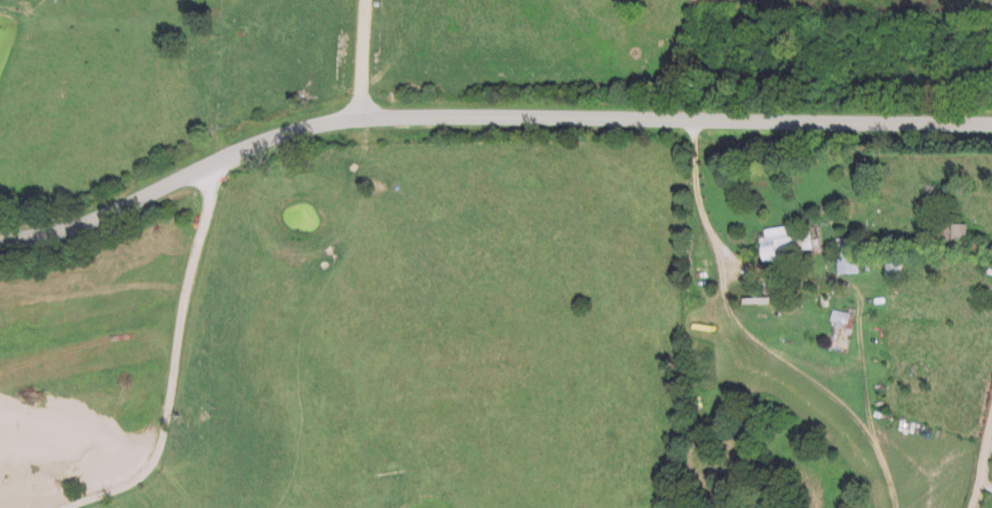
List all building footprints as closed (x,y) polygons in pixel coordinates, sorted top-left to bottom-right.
[(961,221),(934,221),(933,242),(960,242),(961,221)] [(759,227),(761,235),(755,236),(757,257),(793,253),(792,249),(808,247),(806,228),(788,230),(787,223),(759,227)] [(851,235),(832,236),(834,272),(852,271),(851,235)] [(826,322),(843,325),(846,311),(829,307),(826,322)]
